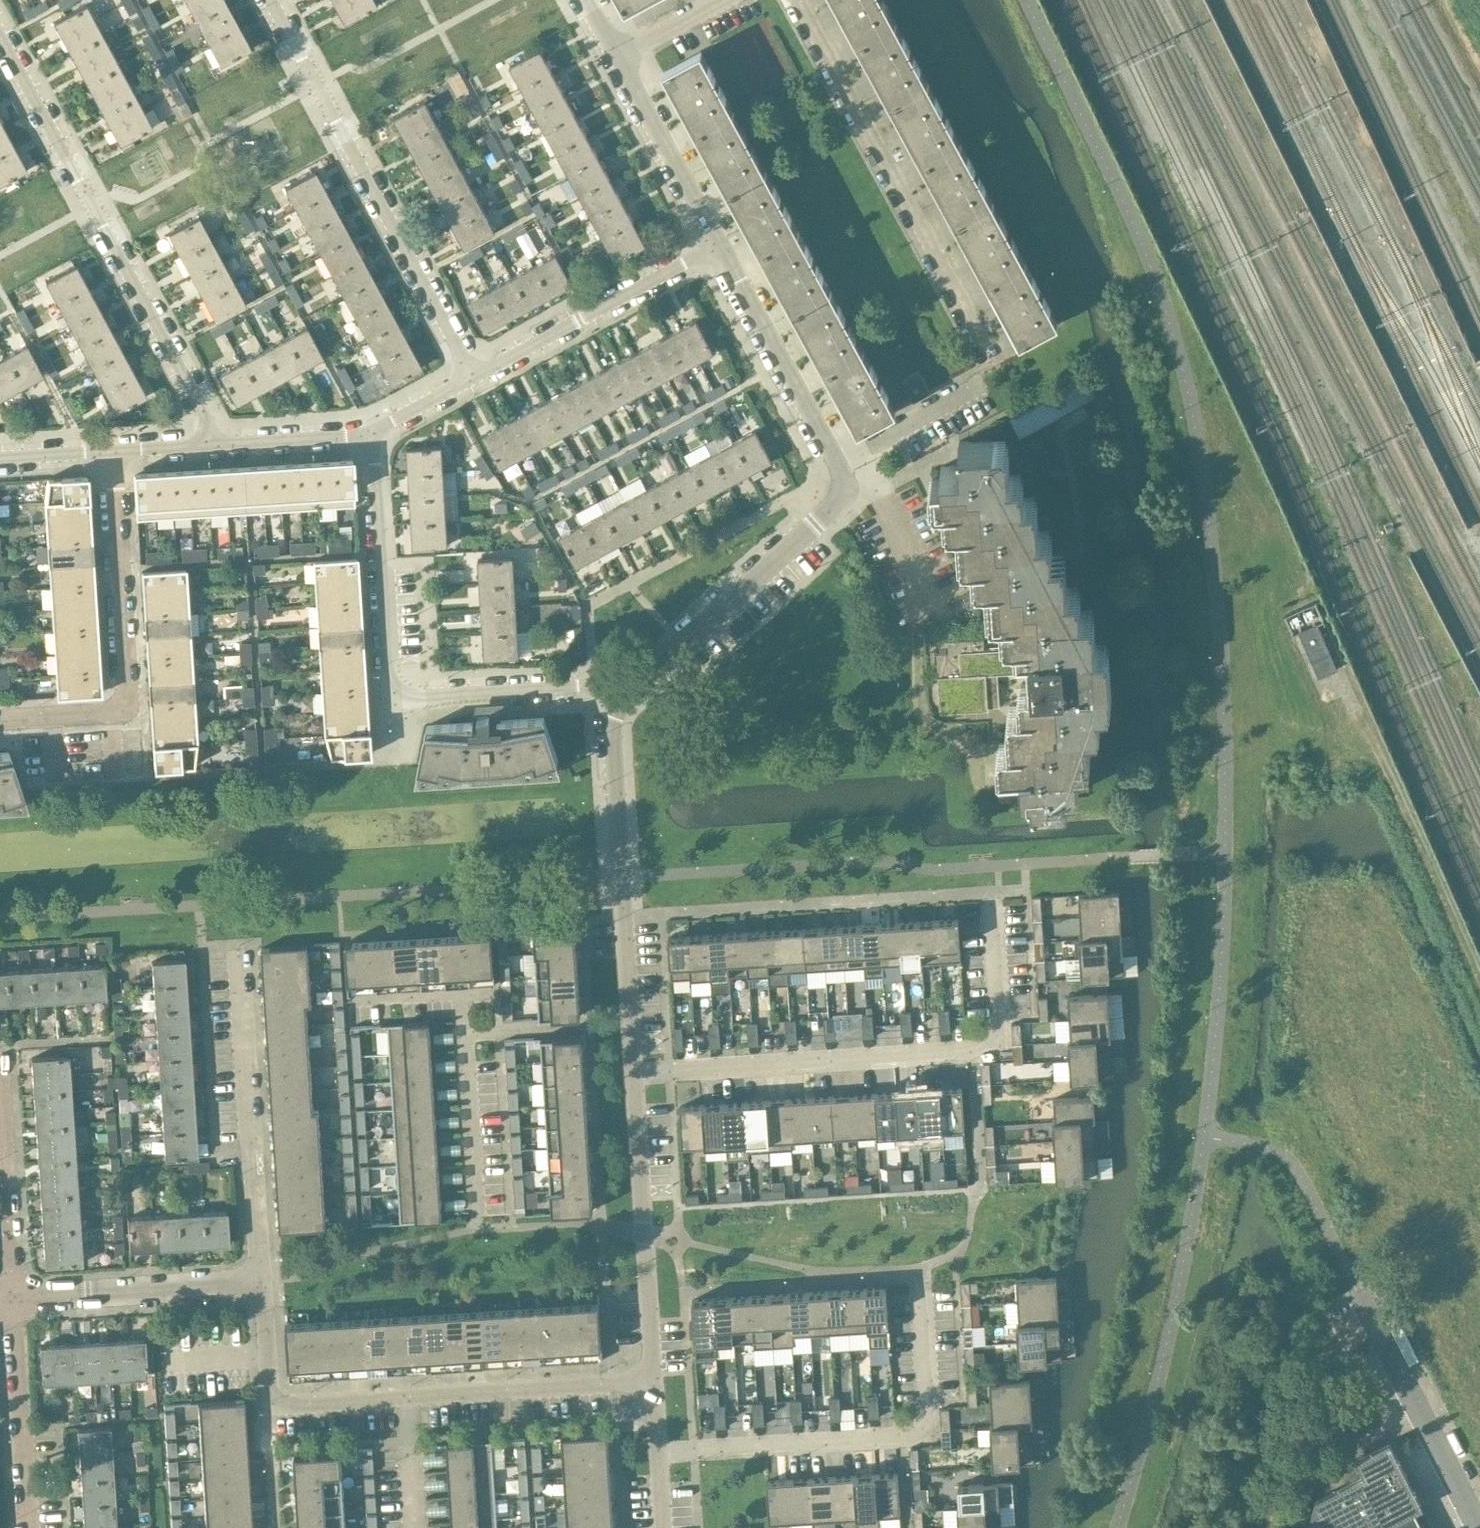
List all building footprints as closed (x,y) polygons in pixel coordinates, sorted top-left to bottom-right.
[(44,11),(53,6),(50,0),(46,0),(40,3),(44,11)] [(70,0),(56,0),(55,1),(59,9),(71,2),(70,0)] [(184,0),(196,22),(227,6),(224,0),(185,0),(184,0)] [(335,8),(343,23),(376,5),(373,0),(349,0),(335,8)] [(642,0),(621,0),(626,9),(642,0)] [(883,0),(834,0),(858,43),(895,23),(883,0)] [(130,2),(123,6),(127,15),(135,11),(130,2)] [(147,3),(140,7),(145,18),(153,14),(147,3)] [(10,8),(15,18),(22,13),(17,4),(10,8)] [(85,4),(53,22),(62,39),(95,21),(85,4)] [(227,6),(196,22),(208,44),(239,28),(227,6)] [(138,15),(130,20),(135,29),(143,25),(138,15)] [(154,16),(146,20),(151,29),(159,25),(154,16)] [(95,21),(62,39),(70,53),(102,35),(95,21)] [(928,83),(895,23),(858,43),(883,89),(890,103),(928,83)] [(239,28),(208,44),(219,65),(250,48),(239,28)] [(102,35),(70,53),(77,68),(110,50),(102,35)] [(142,41),(148,51),(155,47),(150,36),(142,41)] [(155,47),(148,51),(152,59),(160,55),(155,47)] [(171,49),(164,53),(171,65),(178,61),(171,49)] [(509,66),(521,88),(552,71),(540,49),(509,66)] [(110,50),(77,68),(86,84),(119,67),(110,50)] [(733,111),(701,51),(663,71),(696,131),(733,111)] [(178,61),(171,65),(176,74),(183,70),(178,61)] [(159,68),(165,80),(171,76),(165,64),(159,68)] [(504,64),(469,75),(476,95),(493,89),(490,82),(503,78),(504,81),(509,79),(504,64)] [(119,67),(86,84),(94,99),(127,81),(119,67)] [(552,71),(521,88),(533,109),(563,92),(552,71)] [(177,87),(171,76),(165,80),(171,90),(177,87)] [(127,81),(94,99),(102,114),(135,96),(127,81)] [(960,142),(928,83),(890,103),(923,163),(960,142)] [(179,91),(172,95),(178,105),(185,101),(179,91)] [(563,92),(533,109),(544,130),(575,113),(563,92)] [(462,98),(467,107),(475,103),(470,94),(462,98)] [(483,108),(491,104),(486,95),(478,99),(483,108)] [(135,96),(102,114),(110,129),(143,111),(135,96)] [(394,118),(407,140),(437,124),(425,101),(394,118)] [(475,103),(467,107),(472,116),(480,112),(475,103)] [(143,111),(110,129),(119,144),(151,126),(143,111)] [(766,171),(733,111),(696,131),(728,191),(766,171)] [(497,113),(489,118),(495,129),(503,125),(497,113)] [(575,113),(544,130),(557,153),(587,136),(575,113)] [(437,124),(407,140),(418,161),(448,145),(437,124)] [(0,128),(0,155),(14,147),(3,127),(0,128)] [(506,150),(514,146),(508,135),(500,140),(506,150)] [(587,136),(557,153),(568,174),(599,158),(587,136)] [(485,141),(490,151),(498,146),(493,137),(485,141)] [(992,202),(960,142),(923,163),(955,222),(992,202)] [(448,145),(418,161),(430,184),(460,167),(448,145)] [(498,146),(490,151),(495,159),(503,155),(498,146)] [(0,155),(0,183),(26,169),(14,147),(0,155)] [(599,158),(568,174),(581,198),(611,181),(599,158)] [(514,164),(519,174),(527,169),(522,160),(514,164)] [(460,167),(430,184),(441,205),(472,188),(460,167)] [(527,169),(519,174),(524,183),(532,179),(527,169)] [(314,171),(284,187),(295,209),(326,193),(314,171)] [(798,230),(766,171),(728,191),(760,250),(798,230)] [(558,198),(572,192),(566,179),(553,184),(558,198)] [(521,190),(516,180),(509,185),(514,194),(521,190)] [(611,181),(581,198),(592,219),(623,202),(611,181)] [(472,188),(441,205),(453,227),(484,211),(472,188)] [(326,193),(295,209),(307,231),(337,214),(326,193)] [(524,215),(533,211),(527,200),(518,205),(524,215)] [(623,202),(592,219),(604,240),(634,223),(623,202)] [(1025,262),(992,202),(955,222),(979,268),(980,269),(981,271),(987,282),(1025,262)] [(541,203),(533,208),(538,217),(546,213),(541,203)] [(235,214),(240,223),(248,219),(243,210),(235,214)] [(484,211),(453,227),(465,248),(495,232),(484,211)] [(337,214),(307,231),(318,252),(349,235),(337,214)] [(556,224),(551,214),(543,219),(548,228),(556,224)] [(262,215),(254,220),(259,229),(267,225),(262,215)] [(198,217),(167,233),(179,256),(210,239),(198,217)] [(248,219),(240,223),(245,232),(253,228),(248,219)] [(526,227),(523,219),(512,225),(516,233),(526,227)] [(634,223),(604,240),(615,261),(646,244),(634,223)] [(508,237),(516,233),(512,225),(504,229),(508,237)] [(830,290),(798,230),(760,250),(793,310),(830,290)] [(349,235),(318,252),(331,275),(361,259),(349,235)] [(273,237),(266,241),(271,250),(279,246),(273,237)] [(210,239),(179,256),(191,278),(222,262),(210,239)] [(567,243),(559,248),(564,257),(572,253),(567,243)] [(479,246),(470,252),(474,259),(483,254),(479,246)] [(470,252),(461,256),(465,264),(474,259),(470,252)] [(271,263),(266,253),(258,257),(264,267),(271,263)] [(556,253),(533,265),(550,296),(572,284),(556,253)] [(574,256),(566,261),(571,270),(579,266),(574,256)] [(284,257),(276,261),(282,271),(290,267),(284,257)] [(361,259),(331,275),(343,297),(373,280),(361,259)] [(222,262),(191,278),(203,300),(234,283),(222,262)] [(1058,322),(1025,262),(987,282),(1020,342),(1058,322)] [(276,272),(271,263),(264,267),(255,272),(260,281),(268,277),(268,276),(276,272)] [(75,265),(45,281),(56,302),(87,286),(75,265)] [(533,265),(512,277),(528,307),(550,296),(533,265)] [(276,272),(269,276),(275,287),(282,283),(276,272)] [(512,277),(490,289),(506,320),(528,307),(512,277)] [(373,280),(343,297),(354,317),(384,300),(373,280)] [(234,283),(203,300),(214,321),(245,304),(234,283)] [(293,283),(285,288),(290,298),(298,294),(293,283)] [(87,286),(56,302),(67,323),(98,307),(87,286)] [(485,331),(506,320),(490,289),(468,301),(485,331)] [(862,349),(830,290),(793,310),(825,369),(862,349)] [(272,291),(262,296),(266,304),(276,299),(272,291)] [(298,294),(290,298),(295,306),(303,302),(298,294)] [(384,300),(354,317),(366,340),(396,323),(384,300)] [(254,305),(247,309),(243,311),(247,318),(258,312),(254,305)] [(98,307),(67,323),(80,347),(111,330),(98,307)] [(22,308),(15,312),(21,323),(28,319),(22,308)] [(241,312),(232,317),(236,325),(246,320),(241,312)] [(28,319),(21,323),(27,333),(34,330),(28,319)] [(695,320),(681,328),(698,360),(713,352),(695,320)] [(320,322),(312,327),(318,337),(326,332),(320,322)] [(396,323),(366,340),(377,361),(408,344),(396,323)] [(219,324),(210,329),(214,337),(223,332),(219,324)] [(305,326),(284,337),(301,368),(322,356),(305,326)] [(681,328),(665,336),(683,369),(698,360),(681,328)] [(111,330),(80,347),(92,369),(123,353),(111,330)] [(326,332),(318,337),(322,345),(330,341),(326,332)] [(665,336),(650,344),(668,377),(683,369),(665,336)] [(284,337),(262,350),(278,380),(301,368),(284,337)] [(26,344),(4,356),(21,386),(42,375),(26,344)] [(408,344),(377,361),(389,383),(420,366),(408,344)] [(650,344),(634,353),(652,386),(668,377),(650,344)] [(896,410),(862,349),(825,369),(858,430),(877,420),(896,410)] [(262,350),(240,361),(256,392),(278,380),(262,350)] [(46,352),(38,355),(44,366),(51,362),(46,352)] [(123,353),(92,369),(103,389),(133,372),(123,353)] [(634,353),(619,361),(637,394),(652,386),(634,353)] [(0,358),(0,398),(21,386),(4,356),(0,358)] [(240,361),(218,373),(235,404),(256,392),(240,361)] [(619,361),(604,369),(621,402),(637,394),(619,361)] [(51,362),(44,366),(50,377),(57,373),(51,362)] [(341,364),(334,368),(341,379),(348,376),(341,364)] [(604,369),(589,377),(607,410),(621,402),(604,369)] [(929,391),(918,371),(903,379),(914,400),(929,391)] [(133,372),(103,389),(115,412),(146,395),(133,372)] [(349,376),(341,380),(346,389),(354,385),(349,376)] [(589,377),(574,385),(591,418),(607,410),(589,377)] [(1019,439),(1094,399),(1095,398),(1085,378),(1008,419),(1019,439)] [(723,384),(713,388),(718,396),(727,391),(723,384)] [(574,385),(559,393),(577,426),(591,418),(574,385)] [(713,388),(704,393),(708,401),(718,396),(713,388)] [(559,393),(545,401),(562,434),(577,426),(559,393)] [(69,395),(62,399),(68,409),(75,405),(69,395)] [(692,400),(682,405),(687,413),(696,408),(692,400)] [(724,400),(713,405),(717,413),(728,407),(724,400)] [(545,401),(529,410),(547,442),(562,434),(545,401)] [(75,405),(68,409),(73,420),(81,416),(75,405)] [(676,408),(667,414),(672,421),(681,416),(676,408)] [(529,410),(514,418),(532,450),(547,442),(529,410)] [(703,411),(692,417),(696,424),(707,418),(703,411)] [(667,414),(658,419),(662,427),(672,421),(667,414)] [(514,418),(499,426),(516,459),(532,450),(514,418)] [(679,424),(669,429),(673,437),(683,431),(679,424)] [(646,425),(637,430),(641,438),(650,433),(646,425)] [(500,467),(516,459),(499,426),(483,435),(500,467)] [(669,429),(658,435),(662,442),(673,437),(669,429)] [(637,430),(627,435),(632,443),(641,438),(637,430)] [(755,430),(734,441),(751,472),(772,460),(755,430)] [(1023,503),(1021,480),(1009,481),(1006,446),(994,447),(993,439),(958,441),(960,465),(940,466),(941,477),(932,478),(933,495),(946,494),(947,517),(959,517),(962,551),(974,550),(975,574),(988,573),(990,607),(1002,607),(1004,631),(1016,630),(1017,648),(984,650),(983,638),(947,641),(949,675),(938,676),(940,712),(988,709),(988,707),(1000,706),(998,685),(997,673),(1032,671),(1033,689),(1020,690),(1022,713),(1009,714),(1012,749),(999,750),(1000,767),(1020,765),(1022,787),(1013,788),(1014,803),(1013,803),(1013,804),(1035,802),(1035,801),(1034,799),(1067,797),(1065,778),(1078,777),(1076,754),(1088,753),(1086,718),(1098,717),(1097,694),(1109,693),(1107,665),(1095,666),(1092,616),(1079,617),(1078,592),(1065,593),(1063,559),(1051,559),(1049,536),(1037,537),(1035,502),(1023,503)] [(616,441),(606,446),(611,454),(620,449),(616,441)] [(734,441),(712,453),(729,484),(751,472),(734,441)] [(407,448),(408,473),(443,471),(441,446),(407,448)] [(606,446),(597,451),(602,459),(611,454),(606,446)] [(637,447),(626,452),(630,460),(641,454),(637,447)] [(626,452),(616,458),(619,465),(630,460),(626,452)] [(712,453),(690,465),(706,496),(729,484),(712,453)] [(481,454),(474,459),(480,469),(487,464),(481,454)] [(586,457),(576,462),(581,470),(590,465),(586,457)] [(354,506),(351,461),(351,458),(333,459),(333,463),(336,507),(354,506)] [(336,507),(333,463),(333,459),(314,461),(315,464),(318,508),(336,507)] [(318,508),(315,464),(314,461),(296,462),(297,465),(299,509),(318,508)] [(299,509),(297,465),(296,462),(278,463),(278,466),(281,511),(299,509)] [(281,511),(278,466),(278,463),(260,464),(260,467),(263,512),(281,511)] [(263,512),(260,467),(260,464),(242,465),(242,468),(245,513),(263,512)] [(487,464),(480,469),(487,479),(494,475),(487,464)] [(245,513),(242,468),(242,465),(224,466),(224,470),(227,514),(245,513)] [(571,465),(562,470),(566,478),(576,473),(571,465)] [(690,465),(669,477),(685,507),(706,496),(690,465)] [(227,514),(224,470),(224,466),(205,468),(206,471),(209,515),(227,514)] [(209,515),(206,471),(205,468),(187,469),(188,472),(190,516),(209,515)] [(190,516),(188,472),(187,469),(169,470),(169,473),(172,517),(190,516)] [(595,469),(584,475),(588,482),(599,476),(595,469)] [(172,517),(169,473),(169,470),(151,471),(151,474),(154,519),(172,517)] [(154,519),(151,474),(151,471),(133,472),(136,520),(154,519)] [(443,471),(408,473),(410,498),(444,496),(443,471)] [(555,473),(546,478),(551,486),(560,481),(555,473)] [(584,475),(573,481),(577,488),(588,482),(584,475)] [(86,476),(52,478),(47,478),(44,501),(87,498),(86,476)] [(685,507),(669,477),(646,489),(663,519),(685,507)] [(546,478),(537,483),(541,491),(551,486),(546,478)] [(530,485),(522,489),(527,499),(535,495),(530,485)] [(646,489),(624,500),(641,531),(663,519),(646,489)] [(444,496),(410,498),(411,523),(446,521),(444,496)] [(544,496),(533,502),(537,510),(548,504),(544,496)] [(87,498),(44,501),(46,523),(89,520),(87,498)] [(624,500),(604,511),(621,542),(641,531),(624,500)] [(507,503),(495,504),(495,512),(507,511),(507,503)] [(604,511),(581,524),(598,554),(621,542),(604,511)] [(89,520),(46,523),(47,544),(90,542),(89,520)] [(446,521),(411,523),(413,547),(447,545),(446,521)] [(581,524),(560,535),(576,566),(598,554),(581,524)] [(325,540),(326,551),(339,551),(338,539),(325,540)] [(349,539),(338,539),(339,551),(350,550),(349,539)] [(313,541),(301,542),(302,553),(314,552),(313,541)] [(90,542),(47,544),(48,566),(92,563),(90,542)] [(289,542),(290,554),(302,553),(301,542),(289,542)] [(277,543),(265,544),(266,555),(278,555),(277,543)] [(253,545),(254,556),(266,555),(265,544),(253,545)] [(216,547),(217,558),(230,558),(229,546),(216,547)] [(241,546),(229,546),(230,558),(241,557),(241,546)] [(205,548),(192,549),(193,560),(206,559),(205,548)] [(181,549),(181,561),(193,560),(192,549),(181,549)] [(549,549),(541,550),(542,562),(550,562),(549,549)] [(169,550),(156,551),(157,562),(170,562),(169,550)] [(145,552),(146,563),(157,562),(156,551),(145,552)] [(478,559),(479,584),(514,582),(512,557),(478,559)] [(355,558),(312,560),(314,583),(357,580),(355,558)] [(92,563),(48,566),(50,587),(93,584),(92,563)] [(264,564),(252,564),(253,574),(264,573),(264,564)] [(244,565),(233,566),(234,575),(245,575),(244,565)] [(184,569),(141,572),(142,594),(186,591),(184,569)] [(566,578),(558,578),(558,591),(567,590),(566,578)] [(357,580),(314,583),(315,605),(358,602),(357,580)] [(514,582),(479,584),(481,608),(516,606),(514,582)] [(93,584),(50,587),(51,609),(94,606),(93,584)] [(186,591),(142,594),(144,616),(187,613),(186,591)] [(266,598),(254,599),(255,609),(266,608),(266,598)] [(235,600),(236,610),(247,609),(247,599),(235,600)] [(358,602),(315,605),(317,626),(360,624),(358,602)] [(580,605),(572,605),(573,617),(581,617),(580,605)] [(94,606),(51,609),(53,631),(96,628),(94,606)] [(516,606),(481,608),(483,633),(517,631),(516,606)] [(266,608),(255,609),(256,618),(267,618),(266,608)] [(247,609),(236,610),(236,620),(248,619),(247,609)] [(187,613),(144,616),(145,637),(188,635),(187,613)] [(360,624),(317,626),(318,648),(361,645),(360,624)] [(1338,669),(1318,625),(1318,624),(1299,632),(1319,677),(1338,669)] [(582,627),(574,628),(574,640),(583,639),(582,627)] [(96,628),(53,631),(54,652),(97,650),(96,628)] [(519,631),(522,654),(535,652),(532,629),(519,631)] [(517,631),(483,633),(484,658),(519,656),(517,631)] [(188,635),(145,637),(147,659),(190,656),(188,635)] [(269,641),(257,642),(258,652),(269,651),(269,641)] [(238,643),(239,653),(250,652),(249,643),(238,643)] [(361,645),(318,648),(319,667),(362,665),(361,645)] [(97,650),(54,652),(55,674),(99,671),(97,650)] [(269,651),(258,652),(258,662),(270,661),(269,651)] [(250,652),(239,653),(239,663),(251,662),(250,652)] [(190,656),(147,659),(148,678),(191,676),(190,656)] [(362,665),(319,667),(321,689),(364,686),(362,665)] [(99,671),(55,674),(57,697),(100,694),(99,671)] [(191,676),(148,678),(149,700),(192,697),(191,676)] [(0,678),(0,687),(9,687),(8,677),(0,678)] [(253,693),(252,684),(224,685),(225,695),(241,694),(253,693)] [(272,692),(271,684),(260,685),(260,693),(272,692)] [(364,686),(321,689),(322,712),(365,710),(364,686)] [(272,692),(260,693),(261,705),(273,704),(272,692)] [(253,693),(241,694),(242,706),(253,705),(253,693)] [(192,697),(149,700),(151,723),(194,721),(192,697)] [(426,780),(552,771),(551,770),(562,770),(558,758),(544,717),(498,720),(500,710),(488,707),(489,714),(478,717),(479,732),(477,732),(477,734),(471,735),(473,722),(427,725),(419,764),(419,766),(416,779),(426,779),(426,780)] [(365,710),(322,712),(323,734),(324,736),(367,733),(365,710)] [(194,721),(151,723),(152,747),(195,744),(195,743),(194,721)] [(274,727),(263,728),(263,740),(275,739),(274,727)] [(244,729),(244,741),(256,741),(255,728),(244,729)] [(367,733),(324,736),(329,757),(368,754),(367,733)] [(275,739),(263,740),(264,752),(276,751),(275,739)] [(256,741),(244,741),(245,753),(256,753),(256,741)] [(195,744),(152,747),(154,768),(193,765),(195,744)] [(16,806),(15,805),(26,804),(8,752),(0,752),(0,807),(16,806)] [(1118,892),(1078,894),(1079,917),(1120,914),(1118,892)] [(1040,897),(1031,897),(1032,913),(1041,913),(1040,897)] [(1121,936),(1120,914),(1079,917),(1081,937),(1081,939),(1107,937),(1121,936)] [(958,918),(937,919),(939,953),(940,962),(961,961),(960,951),(958,918)] [(939,953),(937,919),(918,921),(920,954),(921,963),(940,962),(939,953)] [(920,954),(918,921),(899,922),(901,955),(902,965),(921,963),(920,954)] [(901,955),(899,922),(880,923),(882,956),(883,966),(902,965),(901,955)] [(882,956),(880,923),(861,924),(863,957),(863,967),(883,966),(882,956)] [(863,957),(861,924),(842,926),(844,959),(844,968),(863,967),(863,957)] [(844,959),(842,926),(822,927),(824,960),(825,970),(844,968),(844,959)] [(1042,926),(1033,926),(1034,942),(1043,941),(1042,926)] [(576,950),(574,927),(533,930),(535,953),(549,952),(576,950)] [(824,960),(822,927),(803,928),(805,961),(806,971),(825,970),(824,960)] [(805,961),(803,928),(784,929),(786,962),(787,972),(806,971),(805,961)] [(786,962),(784,929),(765,931),(767,964),(768,973),(787,972),(786,962)] [(767,964),(765,931),(746,932),(748,965),(748,975),(768,973),(767,964)] [(494,972),(492,950),(491,932),(466,934),(467,952),(469,974),(494,972)] [(748,965),(746,932),(726,933),(729,966),(729,976),(748,975),(748,965)] [(729,966),(726,933),(707,934),(709,967),(710,977),(729,976),(729,966)] [(469,974),(467,952),(466,934),(442,935),(443,954),(445,975),(469,974)] [(709,967),(707,934),(688,936),(690,969),(691,978),(710,977),(709,967)] [(445,975),(443,954),(442,935),(418,937),(419,955),(421,977),(445,975)] [(690,969),(688,936),(668,937),(670,970),(671,980),(691,978),(690,969)] [(1122,955),(1121,936),(1107,937),(1081,939),(1081,937),(1078,937),(1080,958),(1109,956),(1122,955)] [(421,977),(419,955),(418,937),(394,939),(395,957),(397,979),(421,977)] [(397,979),(395,957),(394,939),(370,940),(372,958),(373,980),(397,979)] [(373,980),(372,958),(370,940),(345,942),(348,982),(373,980)] [(508,954),(507,940),(498,940),(499,955),(508,954)] [(1044,954),(1043,941),(1034,942),(1035,954),(1044,954)] [(105,943),(94,944),(95,953),(106,952),(105,943)] [(309,965),(308,944),(261,947),(263,968),(309,965)] [(77,945),(67,946),(67,955),(78,954),(77,945)] [(53,947),(42,948),(43,957),(53,956),(53,947)] [(28,949),(17,949),(17,958),(28,958),(28,949)] [(340,963),(340,950),(330,951),(331,964),(340,963)] [(577,971),(576,950),(549,952),(535,953),(536,974),(551,973),(577,971)] [(1124,975),(1122,955),(1109,956),(1080,958),(1081,978),(1124,975)] [(183,959),(151,961),(153,986),(185,984),(183,959)] [(509,976),(509,962),(499,962),(500,976),(509,976)] [(103,964),(79,966),(81,998),(105,997),(103,964)] [(310,984),(309,965),(263,968),(264,987),(310,984)] [(79,966),(54,968),(56,1000),(81,998),(79,966)] [(1045,966),(1036,967),(1037,981),(1046,980),(1045,966)] [(54,968),(29,969),(31,1002),(56,1000),(54,968)] [(29,969),(4,971),(6,1003),(31,1002),(29,969)] [(342,982),(341,970),(331,971),(332,982),(342,982)] [(579,993),(577,971),(551,973),(536,974),(538,996),(552,995),(579,993)] [(110,978),(111,982),(111,988),(120,988),(119,978),(110,978)] [(511,997),(510,983),(500,984),(501,998),(511,997)] [(185,984),(153,986),(154,1010),(187,1008),(185,984)] [(311,1003),(310,984),(264,987),(265,1006),(311,1003)] [(120,988),(111,988),(112,999),(121,999),(120,988)] [(343,1001),(342,989),(333,990),(333,1002),(343,1001)] [(580,1016),(579,993),(552,995),(538,996),(539,1018),(553,1018),(580,1016)] [(1108,994),(1067,996),(1069,1019),(1109,1016),(1108,994)] [(511,997),(501,998),(502,1012),(512,1012),(511,997)] [(1047,998),(1038,998),(1039,1014),(1048,1014),(1047,998)] [(308,1025),(306,1005),(312,1004),(311,1003),(265,1006),(267,1028),(308,1025)] [(187,1008),(154,1010),(156,1034),(188,1032),(187,1008)] [(344,1023),(343,1008),(334,1009),(335,1023),(344,1023)] [(949,1010),(938,1010),(939,1021),(949,1020),(949,1010)] [(910,1012),(899,1013),(900,1024),(911,1023),(910,1012)] [(872,1015),(861,1015),(862,1026),(873,1025),(872,1015)] [(1110,1038),(1109,1016),(1069,1019),(1070,1039),(1070,1041),(1096,1039),(1110,1038)] [(834,1017),(823,1018),(824,1029),(834,1028),(834,1017)] [(795,1020),(784,1020),(785,1031),(796,1030),(795,1020)] [(950,1031),(949,1020),(939,1021),(939,1031),(950,1031)] [(431,1051),(429,1022),(402,1023),(387,1024),(389,1054),(404,1053),(431,1051)] [(757,1022),(746,1023),(747,1034),(758,1033),(757,1022)] [(120,1023),(113,1024),(114,1037),(121,1036),(120,1023)] [(912,1033),(911,1023),(900,1024),(901,1034),(912,1033)] [(1020,1023),(1011,1024),(1012,1038),(1021,1037),(1020,1023)] [(309,1047),(308,1025),(267,1028),(268,1049),(309,1047)] [(719,1025),(708,1025),(709,1036),(719,1035),(719,1025)] [(873,1036),(873,1025),(862,1026),(863,1036),(873,1036)] [(682,1027),(674,1028),(675,1049),(683,1048),(682,1027)] [(835,1038),(834,1028),(824,1029),(824,1039),(835,1038)] [(346,1044),(345,1030),(335,1031),(336,1045),(346,1044)] [(797,1041),(796,1030),(785,1031),(786,1041),(797,1041)] [(188,1032),(156,1034),(157,1059),(190,1057),(188,1032)] [(758,1043),(758,1033),(747,1034),(748,1044),(758,1043)] [(361,1055),(359,1035),(351,1036),(352,1056),(361,1055)] [(583,1058),(581,1035),(555,1037),(541,1038),(542,1061),(556,1060),(583,1058)] [(720,1046),(719,1035),(709,1036),(709,1046),(720,1046)] [(1112,1057),(1110,1038),(1096,1039),(1070,1041),(1070,1039),(1068,1039),(1069,1060),(1097,1058),(1112,1057)] [(101,1057),(110,1056),(109,1045),(100,1046),(101,1057)] [(310,1068),(309,1047),(268,1049),(269,1071),(310,1068)] [(515,1062),(514,1048),(505,1049),(506,1063),(515,1062)] [(1022,1050),(1013,1051),(1014,1063),(1023,1063),(1022,1050)] [(123,1051),(115,1051),(115,1062),(124,1061),(123,1051)] [(433,1079),(431,1051),(404,1053),(389,1054),(391,1082),(406,1081),(433,1079)] [(347,1066),(346,1052),(337,1052),(338,1067),(347,1066)] [(68,1055),(30,1058),(32,1075),(69,1073),(68,1055)] [(362,1076),(361,1055),(352,1056),(354,1076),(362,1076)] [(190,1057),(157,1059),(159,1085),(191,1083),(190,1057)] [(1113,1077),(1112,1057),(1097,1058),(1069,1060),(1070,1080),(1099,1078),(1113,1077)] [(584,1079),(583,1058),(556,1060),(542,1061),(543,1082),(557,1081),(584,1079)] [(312,1090),(310,1068),(269,1071),(271,1093),(312,1090)] [(989,1069),(980,1070),(981,1083),(990,1083),(989,1069)] [(517,1084),(516,1070),(506,1071),(507,1085),(517,1084)] [(69,1073),(32,1075),(33,1093),(70,1091),(69,1073)] [(348,1088),(348,1073),(338,1074),(339,1088),(348,1088)] [(107,1088),(111,1087),(116,1087),(115,1076),(106,1077),(107,1088)] [(117,1077),(117,1087),(126,1087),(125,1076),(117,1077)] [(434,1107),(433,1079),(406,1081),(391,1082),(393,1110),(408,1109),(434,1107)] [(586,1101),(584,1079),(557,1081),(543,1082),(545,1104),(559,1103),(586,1101)] [(191,1083),(159,1085),(161,1109),(193,1107),(191,1083)] [(991,1096),(990,1083),(981,1083),(982,1097),(991,1096)] [(364,1104),(363,1084),(354,1084),(356,1104),(364,1104)] [(126,1087),(117,1087),(118,1098),(127,1097),(126,1087)] [(111,1088),(102,1089),(103,1100),(112,1099),(111,1088)] [(962,1088),(939,1089),(942,1130),(941,1130),(941,1135),(965,1133),(962,1088)] [(942,1130),(939,1089),(917,1091),(920,1131),(941,1130),(942,1130)] [(313,1110),(312,1090),(271,1093),(272,1114),(318,1111),(318,1110),(313,1110)] [(70,1091),(33,1093),(34,1110),(71,1108),(70,1091)] [(920,1131),(917,1091),(896,1092),(898,1133),(920,1131)] [(518,1105),(517,1092),(508,1092),(509,1106),(518,1105)] [(898,1133),(896,1092),(874,1094),(877,1134),(898,1133)] [(877,1134),(874,1094),(853,1095),(855,1135),(877,1134)] [(350,1109),(349,1095),(339,1095),(340,1110),(350,1109)] [(855,1135),(853,1095),(831,1097),(834,1137),(855,1135)] [(1053,1098),(1055,1120),(1055,1121),(1095,1119),(1093,1096),(1053,1098)] [(834,1137),(831,1097),(810,1098),(812,1138),(834,1137)] [(812,1138),(810,1098),(788,1099),(791,1140),(792,1140),(812,1138)] [(791,1140),(788,1099),(766,1101),(770,1151),(792,1149),(792,1140),(791,1140)] [(587,1123),(586,1101),(559,1103),(545,1104),(546,1125),(560,1124),(587,1123)] [(770,1151),(766,1101),(745,1102),(747,1142),(746,1143),(747,1152),(770,1151)] [(747,1142),(745,1102),(723,1104),(726,1144),(746,1143),(747,1142)] [(726,1144),(723,1104),(702,1105),(704,1145),(726,1144)] [(704,1145),(702,1105),(679,1106),(682,1147),(704,1145)] [(193,1107),(161,1109),(162,1133),(195,1131),(193,1107)] [(436,1135),(434,1107),(408,1109),(393,1110),(394,1138),(410,1137),(436,1135)] [(71,1108),(34,1110),(35,1127),(72,1125),(71,1108)] [(320,1131),(318,1111),(272,1114),(273,1134),(320,1131)] [(366,1132),(364,1111),(356,1112),(357,1132),(366,1132)] [(105,1112),(106,1123),(114,1122),(114,1112),(105,1112)] [(520,1127),(519,1113),(509,1114),(510,1128),(520,1127)] [(351,1129),(350,1117),(341,1117),(342,1129),(351,1129)] [(1096,1138),(1095,1119),(1055,1121),(1055,1120),(1052,1120),(1053,1140),(1081,1139),(1096,1138)] [(588,1144),(587,1123),(560,1124),(546,1125),(547,1147),(561,1146),(588,1144)] [(72,1125),(35,1127),(36,1145),(73,1142),(72,1125)] [(129,1126),(120,1126),(121,1136),(130,1135),(129,1126)] [(106,1130),(107,1140),(116,1140),(115,1129),(106,1130)] [(195,1131),(162,1133),(164,1158),(196,1156),(195,1131)] [(321,1150),(320,1131),(273,1134),(275,1153),(321,1150)] [(993,1132),(984,1132),(985,1145),(994,1144),(993,1132)] [(131,1154),(130,1135),(121,1136),(122,1155),(131,1154)] [(438,1163),(436,1135),(410,1137),(394,1138),(396,1165),(411,1164),(438,1163)] [(521,1149),(520,1135),(510,1135),(511,1149),(521,1149)] [(352,1148),(352,1136),(342,1137),(343,1148),(352,1148)] [(1097,1157),(1096,1138),(1081,1139),(1053,1140),(1055,1159),(1083,1158),(1097,1157)] [(368,1160),(366,1139),(358,1140),(359,1161),(368,1160)] [(116,1140),(107,1140),(108,1151),(117,1150),(116,1140)] [(73,1142),(36,1145),(37,1162),(74,1160),(73,1142)] [(590,1166),(588,1144),(561,1146),(547,1147),(549,1168),(563,1167),(590,1166)] [(995,1157),(994,1144),(985,1145),(986,1158),(995,1157)] [(322,1169),(321,1150),(275,1153),(276,1172),(322,1169)] [(354,1167),(353,1155),(343,1156),(344,1167),(354,1167)] [(522,1170),(521,1156),(512,1157),(513,1171),(522,1170)] [(117,1157),(108,1158),(109,1168),(118,1167),(117,1157)] [(1099,1177),(1097,1157),(1083,1158),(1055,1159),(1056,1180),(1099,1177)] [(74,1160),(37,1162),(38,1179),(76,1177),(74,1160)] [(197,1162),(187,1163),(187,1172),(197,1171),(197,1162)] [(207,1162),(197,1162),(197,1171),(208,1170),(207,1162)] [(440,1191),(438,1163),(411,1164),(396,1165),(398,1193),(413,1192),(440,1191)] [(158,1165),(148,1167),(148,1175),(159,1174),(158,1165)] [(591,1187),(590,1166),(563,1167),(549,1168),(550,1190),(564,1189),(591,1187)] [(148,1167),(137,1168),(138,1176),(148,1175),(148,1167)] [(369,1188),(368,1167),(360,1168),(361,1189),(369,1188)] [(323,1188),(322,1169),(276,1172),(277,1191),(323,1188)] [(996,1170),(987,1170),(988,1184),(997,1184),(996,1170)] [(355,1186),(354,1174),(345,1175),(345,1186),(355,1186)] [(76,1177),(38,1179),(39,1195),(77,1193),(76,1177)] [(524,1192),(523,1178),(513,1178),(514,1192),(524,1192)] [(957,1178),(945,1179),(945,1187),(958,1186),(957,1178)] [(945,1187),(945,1179),(933,1179),(933,1188),(945,1187)] [(113,1180),(114,1190),(123,1190),(122,1180),(113,1180)] [(902,1190),(902,1181),(889,1182),(890,1191),(902,1190)] [(914,1181),(902,1181),(902,1190),(914,1189),(914,1181)] [(871,1183),(859,1184),(859,1193),(871,1192),(871,1183)] [(859,1193),(859,1184),(846,1185),(847,1194),(859,1193)] [(828,1186),(815,1187),(816,1196),(828,1195),(828,1186)] [(593,1210),(591,1187),(564,1189),(550,1190),(552,1213),(593,1210)] [(816,1196),(815,1187),(803,1188),(804,1196),(816,1196)] [(324,1207),(323,1188),(277,1191),(278,1210),(324,1207)] [(784,1189),(772,1190),(773,1198),(785,1198),(784,1189)] [(123,1190),(114,1190),(114,1201),(123,1201),(123,1190)] [(773,1198),(772,1190),(760,1191),(761,1199),(773,1198)] [(442,1220),(440,1191),(413,1192),(398,1193),(400,1223),(415,1222),(442,1220)] [(525,1206),(524,1192),(514,1192),(515,1207),(525,1206)] [(741,1192),(729,1193),(730,1201),(742,1200),(741,1192)] [(77,1193),(39,1195),(41,1213),(78,1211),(77,1193)] [(356,1205),(355,1193),(346,1194),(347,1205),(356,1205)] [(730,1201),(729,1193),(717,1193),(717,1202),(730,1201)] [(371,1216),(370,1195),(362,1196),(363,1217),(371,1216)] [(698,1195),(685,1196),(685,1204),(699,1203),(698,1195)] [(357,1217),(356,1205),(347,1205),(347,1218),(357,1217)] [(326,1227),(324,1207),(278,1210),(280,1230),(326,1227)] [(78,1211),(41,1213),(42,1230),(79,1228),(78,1211)] [(226,1211),(200,1213),(202,1245),(228,1243),(226,1211)] [(200,1213),(176,1214),(178,1246),(202,1245),(200,1213)] [(176,1214),(151,1216),(153,1248),(178,1246),(176,1214)] [(112,1216),(113,1226),(122,1225),(121,1216),(112,1216)] [(151,1216),(127,1217),(129,1250),(153,1248),(151,1216)] [(122,1225),(113,1226),(113,1237),(122,1236),(122,1225)] [(79,1228),(42,1230),(43,1247),(80,1245),(79,1228)] [(123,1242),(114,1242),(114,1253),(123,1253),(123,1242)] [(80,1245),(43,1247),(44,1265),(81,1263),(80,1245)] [(1056,1276),(1016,1279),(1017,1301),(1058,1299),(1056,1276)] [(969,1282),(960,1282),(961,1299),(970,1298),(969,1282)] [(885,1287),(865,1289),(867,1311),(868,1331),(888,1330),(887,1309),(885,1287)] [(867,1311),(865,1289),(846,1290),(847,1312),(849,1333),(868,1331),(867,1311)] [(847,1312),(846,1290),(827,1291),(828,1313),(830,1334),(849,1333),(847,1312)] [(828,1313),(827,1291),(808,1292),(809,1315),(810,1335),(830,1334),(828,1313)] [(809,1315),(808,1292),(788,1294),(790,1316),(791,1336),(792,1336),(810,1335),(809,1315)] [(790,1316),(788,1294),(769,1295),(771,1317),(772,1337),(771,1338),(772,1347),(793,1346),(792,1336),(791,1336),(790,1316)] [(771,1317),(769,1295),(750,1296),(752,1319),(753,1339),(771,1338),(772,1337),(771,1317)] [(752,1319),(750,1296),(731,1297),(732,1320),(734,1340),(753,1339),(752,1319)] [(732,1320),(731,1297),(712,1299),(715,1341),(734,1340),(732,1320)] [(715,1341),(712,1299),(692,1300),(695,1343),(715,1341)] [(1059,1320),(1058,1299),(1017,1301),(1019,1322),(1019,1323),(1059,1320)] [(601,1341),(599,1306),(577,1307),(579,1342),(580,1361),(602,1360),(602,1346),(601,1341)] [(579,1342),(577,1307),(558,1308),(560,1343),(561,1362),(580,1361),(579,1342)] [(560,1343),(558,1308),(538,1310),(541,1345),(542,1364),(561,1362),(560,1343)] [(541,1345),(538,1310),(519,1311),(522,1346),(523,1365),(542,1364),(541,1345)] [(522,1346),(519,1311),(500,1312),(502,1347),(504,1366),(523,1365),(522,1346)] [(971,1311),(962,1311),(963,1327),(972,1326),(971,1311)] [(502,1347),(500,1312),(481,1313),(483,1348),(485,1367),(504,1366),(502,1347)] [(483,1348),(481,1313),(462,1315),(464,1349),(465,1369),(485,1367),(483,1348)] [(464,1349),(462,1315),(442,1316),(445,1351),(446,1370),(465,1369),(464,1349)] [(445,1351),(442,1316),(423,1317),(425,1352),(426,1371),(446,1370),(445,1351)] [(425,1352),(423,1317),(404,1318),(406,1353),(407,1372),(426,1371),(425,1352)] [(406,1353),(404,1318),(385,1320),(387,1354),(388,1374),(407,1372),(406,1353)] [(387,1354),(385,1320),(366,1321),(368,1355),(369,1375),(388,1374),(387,1354)] [(1060,1339),(1059,1320),(1019,1323),(1019,1322),(1016,1322),(1017,1342),(1047,1340),(1060,1339)] [(368,1355),(366,1321),(346,1322),(349,1357),(350,1376),(369,1375),(368,1355)] [(349,1357),(346,1322),(327,1323),(329,1358),(331,1377),(350,1376),(349,1357)] [(329,1358),(327,1323),(308,1325),(310,1359),(312,1379),(331,1377),(329,1358)] [(310,1359),(308,1325),(286,1326),(288,1360),(289,1380),(312,1379),(310,1359)] [(973,1339),(972,1326),(963,1327),(964,1339),(973,1339)] [(144,1339),(125,1340),(127,1377),(146,1376),(144,1339)] [(1062,1360),(1060,1339),(1047,1340),(1017,1342),(1019,1362),(1048,1361),(1062,1360)] [(125,1340),(108,1341),(110,1378),(127,1377),(125,1340)] [(108,1341),(91,1342),(93,1379),(110,1378),(108,1341)] [(91,1342),(74,1343),(76,1380),(93,1379),(91,1342)] [(74,1343),(56,1344),(59,1381),(76,1380),(74,1343)] [(42,1383),(59,1381),(56,1344),(39,1345),(42,1383)] [(973,1352),(965,1352),(966,1366),(974,1365),(973,1352)] [(1029,1379),(989,1382),(991,1404),(1031,1402),(1029,1379)] [(975,1383),(967,1383),(968,1399),(976,1399),(975,1383)] [(878,1395),(867,1396),(867,1406),(878,1405),(878,1395)] [(839,1397),(828,1398),(829,1409),(840,1408),(839,1397)] [(244,1420),(243,1408),(243,1399),(196,1402),(198,1423),(244,1420)] [(801,1400),(790,1400),(791,1411),(802,1410),(801,1400)] [(56,1419),(55,1410),(46,1411),(45,1401),(34,1402),(35,1421),(46,1421),(46,1419),(56,1419)] [(763,1402),(752,1403),(752,1414),(763,1413),(763,1402)] [(1032,1423),(1031,1402),(991,1404),(992,1425),(992,1426),(1018,1424),(1032,1423)] [(724,1405),(713,1405),(714,1416),(725,1415),(724,1405)] [(879,1416),(878,1405),(867,1406),(868,1417),(879,1416)] [(156,1415),(155,1407),(145,1407),(145,1416),(156,1415)] [(119,1409),(119,1418),(130,1417),(129,1408),(119,1409)] [(841,1418),(840,1408),(829,1409),(830,1419),(841,1418)] [(949,1408),(940,1409),(941,1423),(950,1422),(949,1408)] [(106,1410),(95,1411),(96,1420),(107,1419),(106,1410)] [(802,1421),(802,1410),(791,1411),(792,1422),(802,1421)] [(85,1411),(86,1420),(96,1420),(95,1411),(85,1411)] [(68,1413),(68,1421),(79,1421),(78,1412),(68,1413)] [(174,1424),(173,1412),(163,1413),(164,1425),(174,1424)] [(764,1423),(763,1413),(752,1414),(753,1424),(764,1423)] [(726,1426),(725,1415),(714,1416),(715,1427),(726,1426)] [(245,1439),(245,1427),(244,1420),(198,1423),(199,1442),(245,1439)] [(1033,1443),(1032,1423),(1018,1424),(992,1426),(992,1425),(990,1425),(991,1445),(1019,1443),(1033,1443)] [(175,1436),(174,1424),(164,1425),(165,1436),(175,1436)] [(77,1428),(78,1454),(111,1452),(109,1426),(77,1428)] [(133,1427),(134,1439),(142,1439),(141,1426),(133,1427)] [(609,1454),(607,1433),(561,1436),(562,1457),(609,1454)] [(950,1435),(942,1436),(942,1448),(951,1448),(950,1435)] [(247,1458),(246,1446),(245,1439),(199,1442),(200,1461),(247,1458)] [(493,1467),(491,1441),(446,1444),(448,1470),(493,1467)] [(1307,1525),(1308,1527),(1381,1527),(1414,1511),(1422,1507),(1420,1503),(1397,1457),(1388,1441),(1355,1459),(1363,1474),(1316,1498),(1307,1525)] [(176,1455),(175,1443),(165,1444),(166,1455),(176,1455)] [(1035,1463),(1033,1443),(1019,1443),(991,1445),(992,1466),(1020,1464),(1035,1463)] [(541,1458),(540,1446),(531,1447),(532,1459),(541,1458)] [(526,1465),(525,1447),(516,1448),(517,1466),(526,1465)] [(342,1471),(341,1451),(294,1454),(295,1474),(342,1471)] [(111,1452),(78,1454),(80,1478),(112,1476),(111,1452)] [(135,1464),(143,1464),(143,1452),(134,1453),(135,1464)] [(610,1473),(609,1454),(562,1457),(564,1476),(610,1473)] [(918,1455),(909,1455),(910,1468),(919,1468),(918,1455)] [(373,1469),(372,1457),(363,1457),(364,1470),(373,1469)] [(248,1477),(247,1465),(247,1458),(200,1461),(201,1480),(248,1477)] [(541,1470),(541,1458),(532,1459),(533,1470),(541,1470)] [(177,1474),(177,1462),(167,1463),(167,1475),(177,1474)] [(495,1493),(493,1467),(448,1470),(449,1496),(495,1493)] [(920,1481),(919,1468),(910,1468),(911,1482),(920,1481)] [(343,1490),(342,1471),(295,1474),(297,1493),(343,1490)] [(528,1491),(527,1473),(518,1474),(519,1492),(528,1491)] [(611,1492),(610,1473),(564,1476),(565,1495),(611,1492)] [(897,1473),(875,1474),(878,1514),(900,1513),(897,1473)] [(878,1514),(875,1474),(853,1475),(856,1516),(878,1514)] [(856,1516),(853,1475),(832,1477),(834,1517),(835,1517),(856,1516)] [(112,1476),(80,1478),(82,1503),(114,1500),(112,1476)] [(249,1496),(248,1485),(248,1477),(201,1480),(203,1499),(249,1496)] [(374,1488),(374,1477),(364,1477),(365,1489),(374,1488)] [(543,1489),(542,1477),(533,1478),(534,1490),(543,1489)] [(832,1477),(810,1478),(813,1519),(812,1519),(812,1527),(817,1527),(836,1527),(835,1517),(834,1517),(832,1477)] [(813,1519),(810,1478),(789,1480),(791,1520),(812,1519),(813,1519)] [(791,1520),(789,1480),(766,1481),(769,1522),(791,1520)] [(179,1493),(178,1482),(168,1482),(168,1494),(179,1493)] [(958,1485),(959,1507),(959,1508),(986,1506),(1000,1505),(998,1483),(985,1483),(958,1485)] [(139,1489),(139,1499),(148,1498),(148,1489),(139,1489)] [(344,1509),(343,1490),(297,1493),(298,1512),(344,1509)] [(612,1511),(611,1492),(565,1495),(566,1514),(612,1511)] [(496,1519),(495,1493),(449,1496),(451,1522),(496,1519)] [(250,1515),(250,1504),(249,1496),(203,1499),(204,1519),(250,1515)] [(376,1507),(375,1496),(366,1496),(366,1508),(376,1507)] [(544,1508),(543,1497),(534,1497),(535,1509),(544,1508)] [(148,1498),(139,1499),(139,1510),(148,1510),(148,1498)] [(530,1517),(529,1499),(520,1499),(521,1517),(530,1517)] [(114,1500),(82,1503),(83,1526),(115,1524),(114,1500)] [(180,1512),(179,1501),(169,1501),(170,1513),(180,1512)] [(1001,1525),(1000,1505),(986,1506),(959,1508),(959,1507),(957,1507),(958,1527),(988,1525),(1001,1525)] [(344,1509),(298,1512),(299,1527),(346,1527),(344,1509)] [(612,1511),(566,1514),(567,1527),(613,1527),(612,1511)] [(1381,1527),(1427,1527),(1432,1525),(1427,1516),(1419,1521),(1414,1511),(1381,1527)] [(251,1523),(250,1515),(204,1519),(205,1527),(251,1527),(251,1523)] [(377,1527),(376,1515),(367,1515),(367,1527),(377,1527)] [(545,1516),(536,1516),(537,1527),(545,1527),(545,1516)] [(913,1517),(914,1527),(923,1527),(922,1517),(913,1517)] [(496,1519),(451,1522),(451,1527),(497,1527),(496,1519)]
